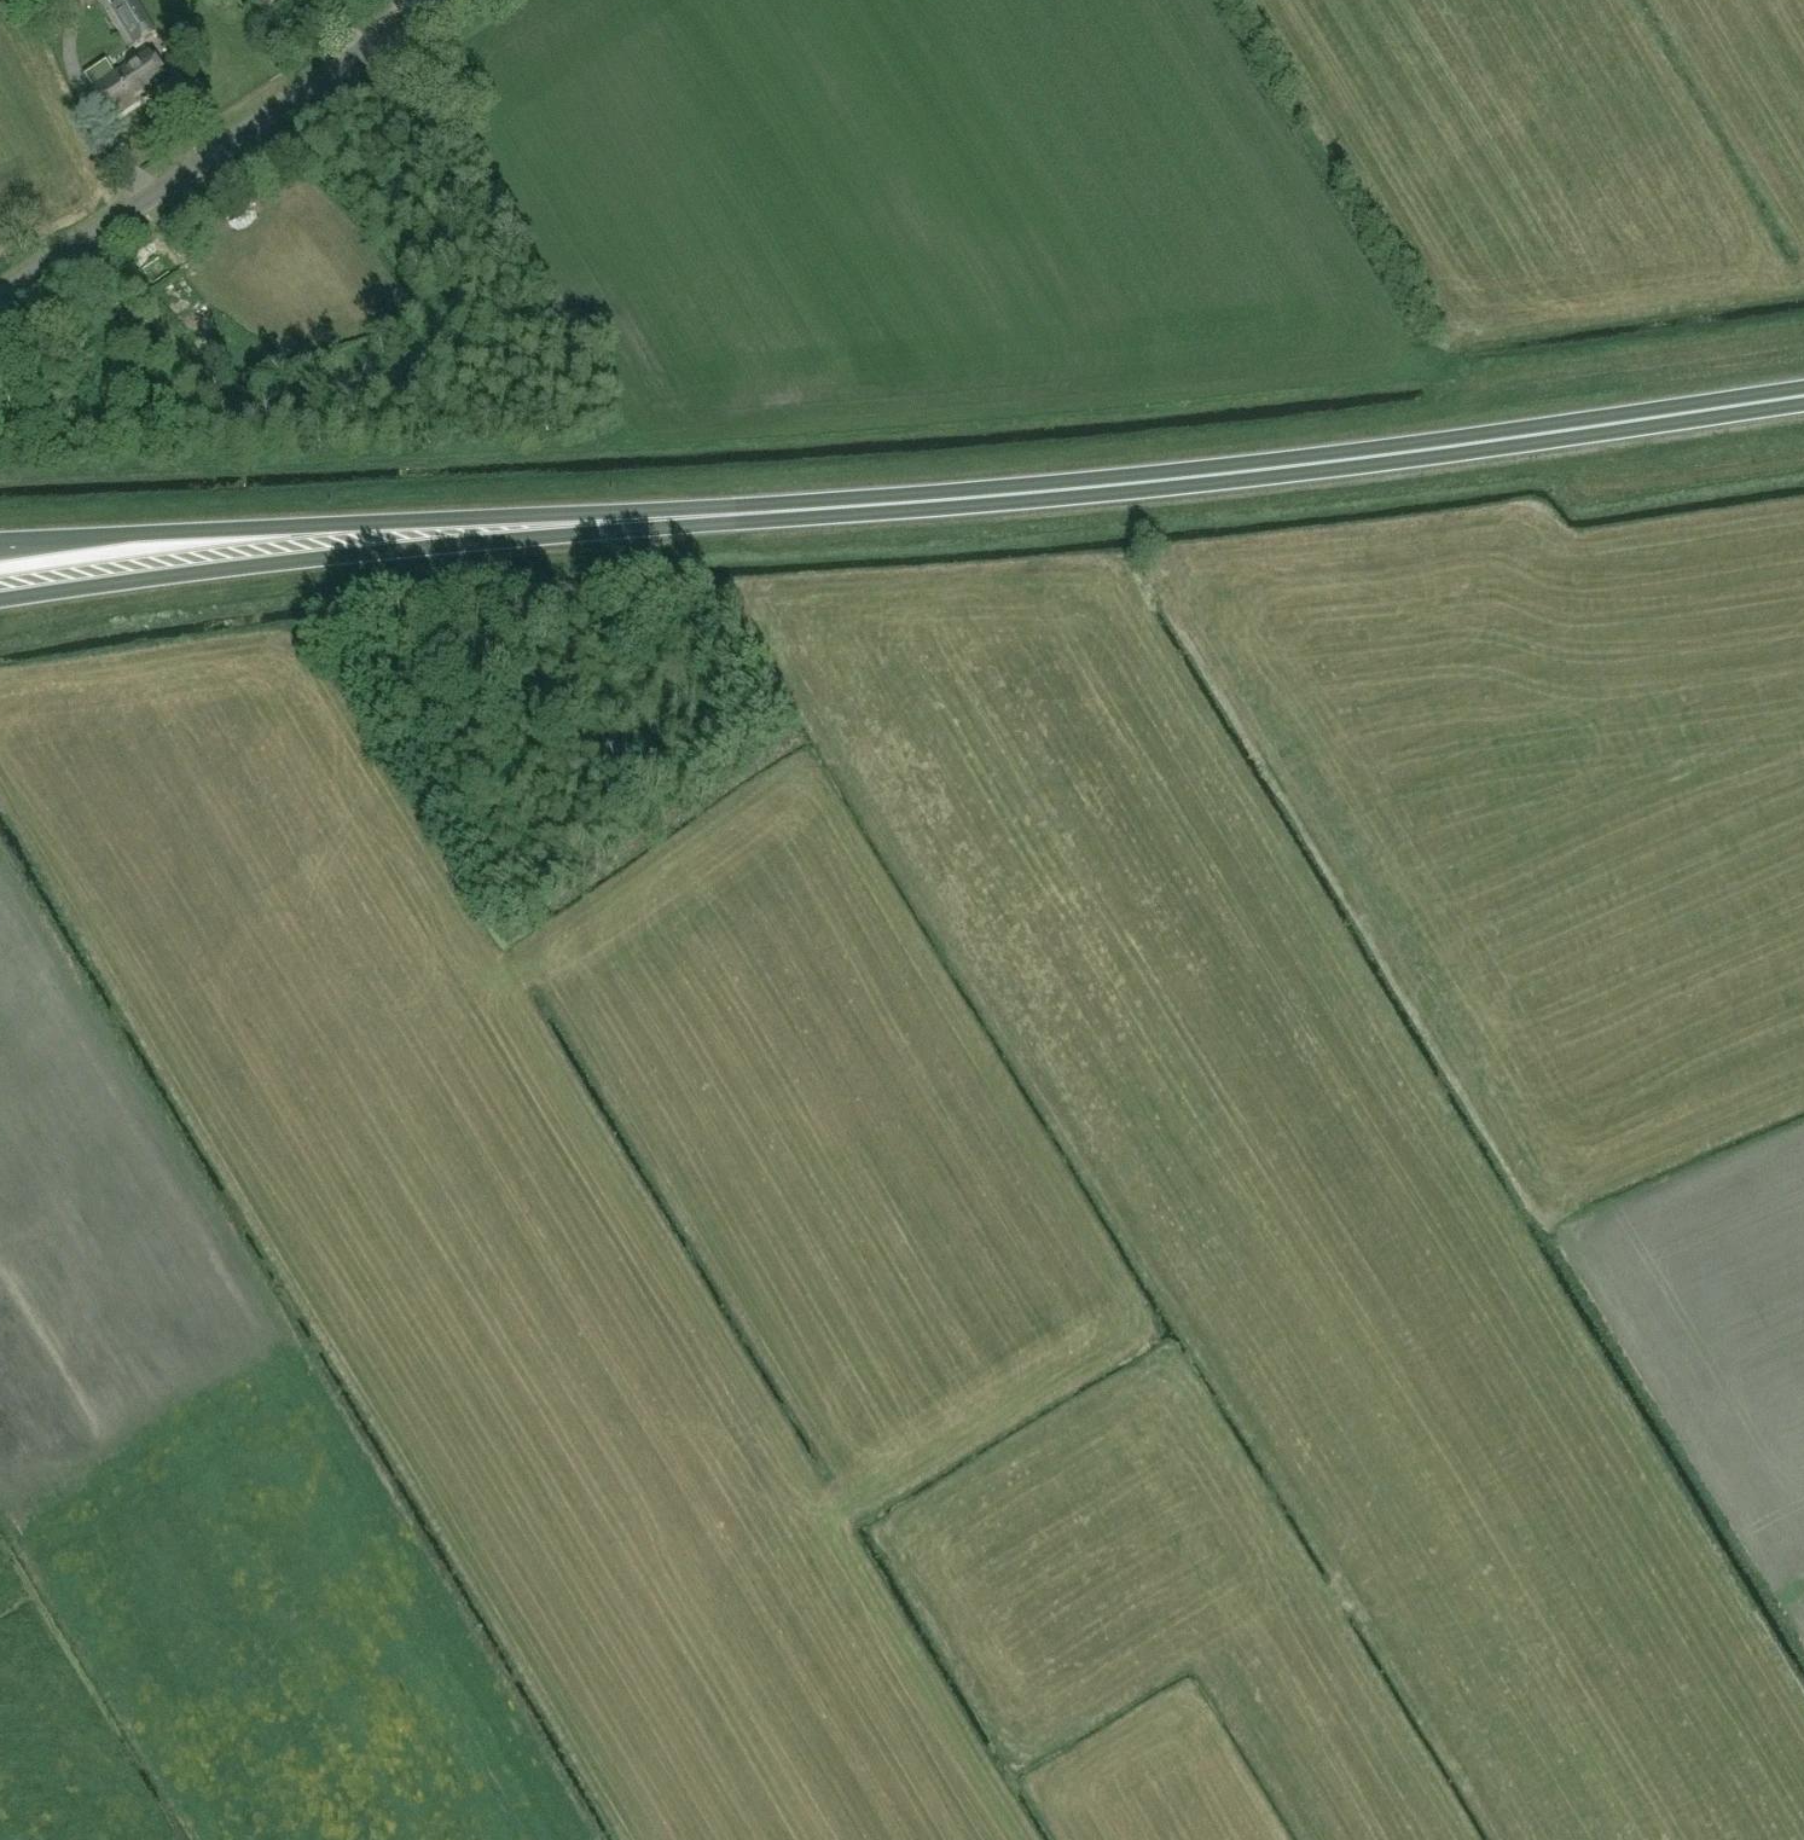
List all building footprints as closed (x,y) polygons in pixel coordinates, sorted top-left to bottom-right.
[(138,0),(123,0),(111,7),(134,47),(158,33),(138,0)] [(262,12),(280,0),(255,0),(262,12)] [(169,80),(151,54),(97,91),(115,117),(169,80)]
